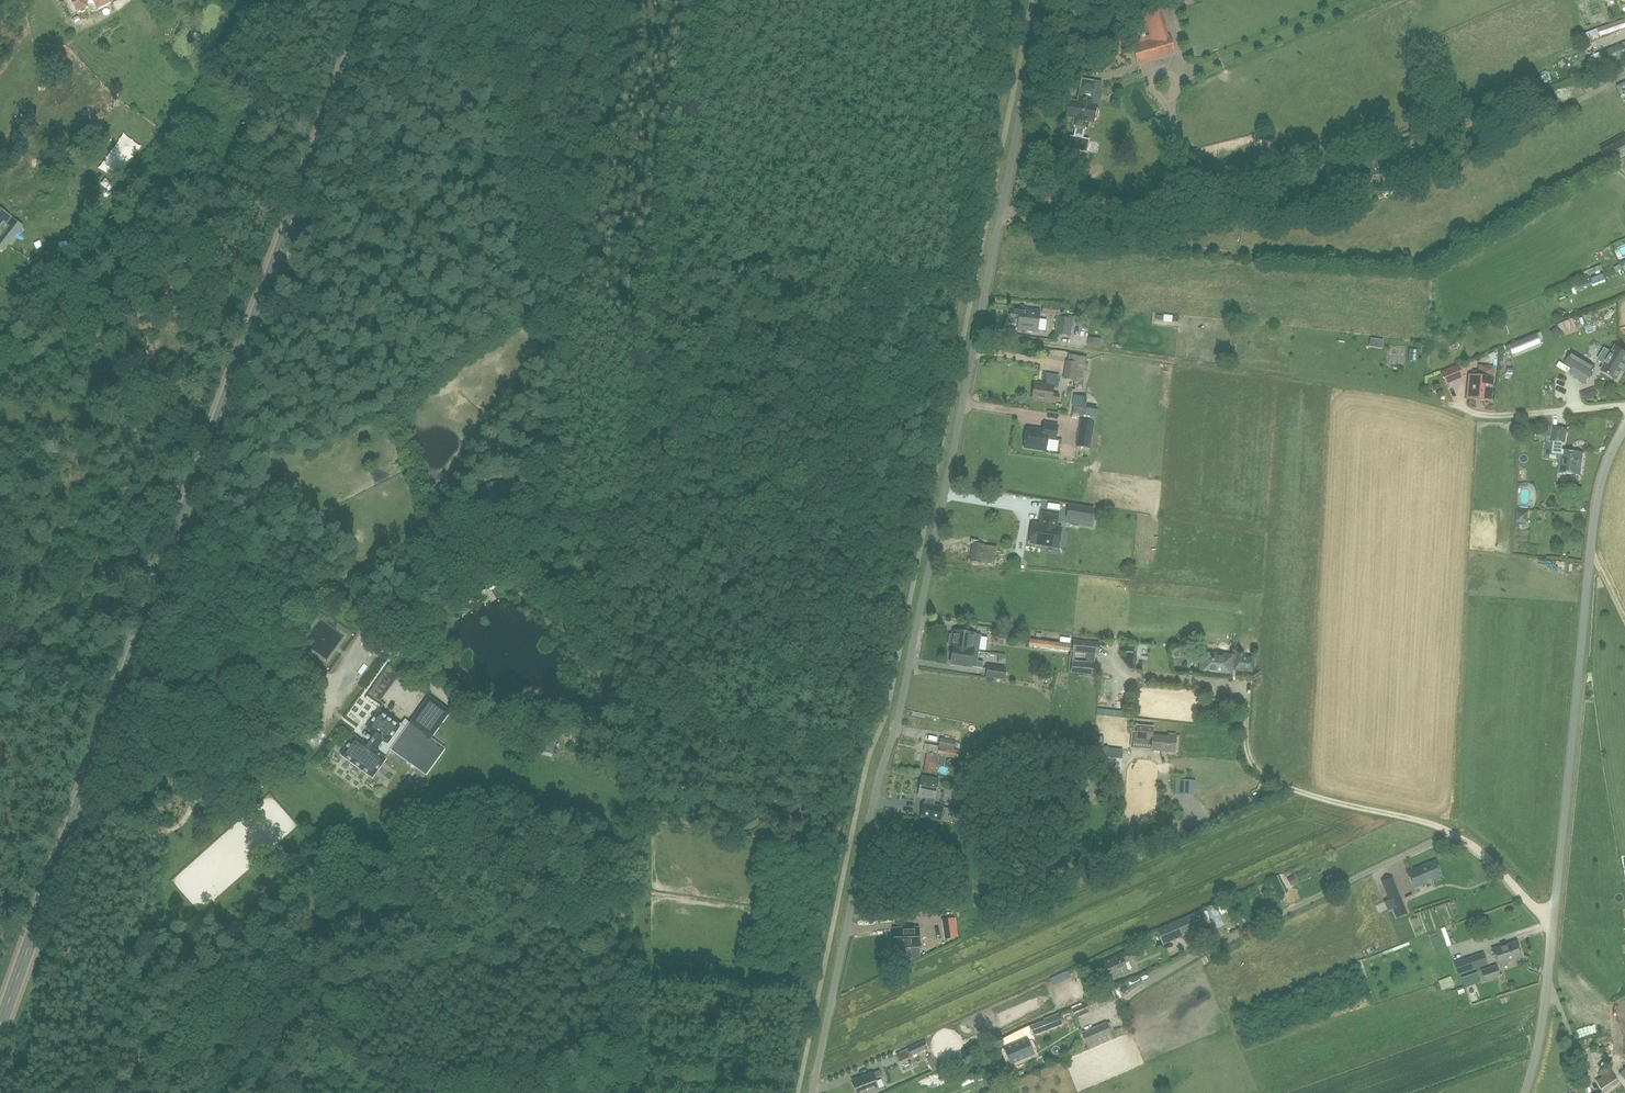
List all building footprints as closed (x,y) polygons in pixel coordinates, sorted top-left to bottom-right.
[(78,13),(81,12),(82,13),(86,11),(86,9),(88,8),(89,10),(91,11),(93,11),(95,11),(97,11),(99,10),(111,4),(109,0),(71,0),(78,13)] [(1151,59),(1175,52),(1160,1),(1142,6),(1149,35),(1131,40),(1137,63),(1151,59)] [(1582,34),(1585,42),(1600,36),(1618,29),(1624,27),(1624,18),(1582,34)] [(1624,48),(1623,43),(1610,48),(1600,52),(1606,65),(1624,58),(1624,48)] [(1076,127),(1083,128),(1085,126),(1086,126),(1087,119),(1093,120),(1093,118),(1096,117),(1097,110),(1095,108),(1095,105),(1090,104),(1091,99),(1080,97),(1082,88),(1093,90),(1094,82),(1082,80),(1081,88),(1079,97),(1078,102),(1070,101),(1067,116),(1075,117),(1074,124),(1075,124),(1076,127)] [(1604,92),(1607,98),(1619,93),(1621,97),(1624,95),(1624,93),(1623,88),(1624,87),(1624,81),(1616,86),(1616,87),(1604,92)] [(1599,147),(1604,156),(1624,144),(1624,138),(1622,134),(1599,147)] [(1421,161),(1411,137),(1388,146),(1394,163),(1402,160),(1404,167),(1421,161)] [(1379,173),(1374,157),(1362,161),(1368,177),(1379,173)] [(159,176),(151,187),(159,192),(167,181),(159,176)] [(0,208),(0,248),(4,251),(23,226),(0,208)] [(1620,264),(1614,267),(1616,271),(1621,269),(1624,273),(1624,272),(1624,262),(1620,264)] [(1589,278),(1572,284),(1573,286),(1571,287),(1572,292),(1593,284),(1594,286),(1606,281),(1603,274),(1590,279),(1591,279),(1590,280),(1589,278)] [(1029,308),(1011,306),(1009,322),(1028,325),(1029,308)] [(1072,308),(1050,307),(1050,315),(1071,317),(1071,315),(1072,314),(1072,311),(1072,310),(1072,308)] [(1563,331),(1575,326),(1572,318),(1560,323),(1563,331)] [(1597,359),(1605,364),(1601,370),(1616,379),(1621,371),(1624,365),(1624,352),(1615,347),(1612,353),(1604,348),(1597,359)] [(1565,363),(1588,377),(1595,366),(1572,352),(1565,363)] [(1067,361),(1066,361),(1063,378),(1074,380),(1076,369),(1087,371),(1088,364),(1085,364),(1086,355),(1082,355),(1081,356),(1068,353),(1067,361)] [(1060,364),(1061,358),(1049,356),(1048,362),(1060,364)] [(1049,375),(1058,375),(1058,364),(1049,363),(1049,375)] [(1491,390),(1492,377),(1494,365),(1478,364),(1477,370),(1472,370),(1472,375),(1469,374),(1467,397),(1490,399),(1491,392),(1492,392),(1492,390),(1491,390)] [(1463,377),(1457,365),(1441,372),(1446,384),(1463,377)] [(1057,401),(1059,394),(1052,393),(1053,386),(1034,383),(1032,398),(1051,401),(1051,400),(1057,401)] [(1594,387),(1582,392),(1585,400),(1597,396),(1594,387)] [(1073,394),(1072,405),(1085,408),(1087,397),(1073,394)] [(1087,405),(1085,415),(1096,417),(1098,407),(1087,405)] [(1094,421),(1080,419),(1076,446),(1090,448),(1094,421)] [(1023,447),(1046,450),(1048,438),(1056,440),(1059,424),(1042,422),(1041,428),(1026,426),(1023,447)] [(1552,426),(1551,441),(1554,442),(1552,453),(1561,454),(1558,473),(1581,475),(1583,452),(1562,449),(1563,443),(1565,443),(1567,428),(1552,426)] [(1550,435),(1550,427),(1541,427),(1541,435),(1550,435)] [(1092,522),(1094,508),(1082,506),(1080,520),(1092,522)] [(1526,521),(1526,506),(1516,507),(1516,521),(1526,521)] [(1061,531),(1061,529),(1061,528),(1060,528),(1056,527),(1058,516),(1043,513),(1041,521),(1042,521),(1042,525),(1033,523),(1030,542),(1058,547),(1061,531)] [(994,559),(995,539),(973,538),(972,558),(994,559)] [(975,634),(954,631),(953,635),(950,634),(948,645),(952,645),(951,647),(953,648),(951,663),(982,668),(983,661),(977,661),(981,635),(975,634)] [(1028,646),(1069,651),(1069,644),(1029,639),(1028,646)] [(1095,653),(1096,642),(1074,640),(1073,651),(1095,653)] [(1200,671),(1230,674),(1232,654),(1201,652),(1200,671)] [(1253,657),(1234,656),(1233,668),(1252,670),(1253,657)] [(1072,662),(1071,673),(1093,674),(1094,664),(1072,662)] [(1003,679),(1005,668),(988,665),(986,676),(1003,679)] [(398,691),(407,672),(395,667),(387,685),(398,691)] [(408,722),(426,735),(430,738),(450,711),(428,695),(408,722)] [(976,699),(974,705),(989,708),(990,701),(976,699)] [(400,727),(379,712),(367,729),(371,732),(363,743),(354,737),(341,755),(372,778),(386,760),(375,752),(383,741),(388,744),(392,747),(390,749),(425,775),(445,749),(409,723),(395,743),(390,740),(400,727)] [(1177,737),(1176,737),(1176,733),(1168,732),(1168,736),(1152,734),(1153,727),(1146,726),(1137,725),(1136,741),(1145,742),(1145,741),(1151,742),(1151,750),(1175,752),(1177,737)] [(551,758),(556,742),(559,735),(535,728),(529,751),(551,758)] [(929,744),(922,775),(930,777),(930,778),(938,780),(938,779),(935,779),(938,764),(943,765),(945,756),(957,759),(958,750),(962,751),(964,745),(960,744),(960,741),(940,738),(939,746),(929,744)] [(1123,749),(1109,747),(1108,745),(1096,750),(1102,766),(1121,769),(1123,749)] [(922,776),(918,796),(928,797),(926,804),(923,803),(921,816),(939,820),(941,807),(933,805),(938,780),(930,778),(930,777),(922,775),(922,776)] [(1082,775),(1080,782),(1088,784),(1090,777),(1082,775)] [(897,800),(898,794),(890,791),(888,798),(897,800)] [(1435,860),(1407,872),(1414,888),(1442,876),(1435,860)] [(1398,871),(1392,874),(1396,882),(1402,879),(1398,871)] [(1258,877),(1262,886),(1272,882),(1268,873),(1258,877)] [(1393,877),(1382,882),(1390,901),(1401,897),(1393,877)] [(1248,914),(1240,893),(1233,896),(1241,917),(1248,914)] [(1377,910),(1381,921),(1403,913),(1399,902),(1377,910)] [(919,916),(919,919),(924,919),(924,909),(911,909),(911,915),(919,916)] [(1163,944),(1208,924),(1202,909),(1156,929),(1163,944)] [(955,916),(941,918),(944,939),(958,937),(955,916)] [(897,950),(906,950),(906,946),(919,946),(919,928),(893,928),(893,939),(890,939),(890,944),(897,950)] [(1442,949),(1437,935),(1430,938),(1435,951),(1442,949)] [(1516,941),(1498,948),(1491,950),(1497,965),(1504,963),(1521,956),(1516,941)] [(1130,960),(1126,951),(1103,961),(1111,978),(1127,971),(1124,962),(1130,960)] [(1458,974),(1487,963),(1483,952),(1454,962),(1458,974)] [(1500,976),(1496,966),(1481,971),(1485,981),(1500,976)] [(1464,987),(1481,982),(1477,971),(1461,977),(1464,987)] [(1089,1011),(1085,1003),(1071,1009),(1075,1017),(1089,1011)] [(1021,1062),(1019,1059),(1027,1055),(1022,1041),(1033,1037),(1032,1035),(1049,1029),(1063,1023),(1062,1021),(1072,1017),(1067,1008),(1064,1009),(1065,1011),(1058,1013),(1044,1019),(1045,1021),(1024,1029),(1017,1032),(1002,1040),(1011,1062),(1013,1066),(1021,1062)] [(1088,1049),(1113,1039),(1110,1031),(1113,1030),(1109,1021),(1107,1023),(1106,1022),(1081,1032),(1088,1049)] [(924,1041),(896,1054),(899,1061),(910,1056),(911,1056),(928,1049),(924,1041)] [(937,1068),(931,1054),(930,1055),(929,1052),(924,1054),(926,1057),(932,1071),(937,1068)] [(856,1092),(865,1092),(878,1088),(875,1081),(876,1078),(881,1076),(879,1070),(851,1081),(856,1092)] [(1568,1075),(1571,1082),(1578,1078),(1575,1072),(1568,1075)] [(1619,1083),(1616,1079),(1604,1087),(1607,1091),(1619,1083)]
